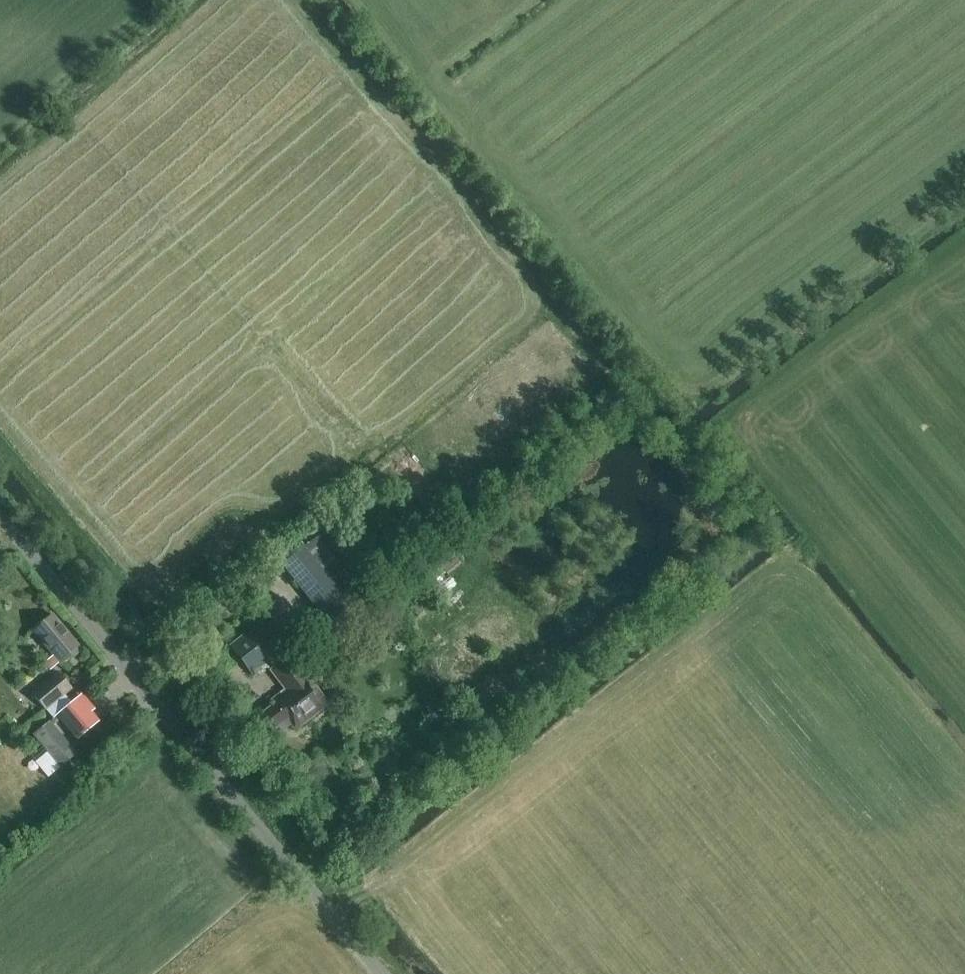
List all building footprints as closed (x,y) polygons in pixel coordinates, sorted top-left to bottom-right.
[(365,589),(321,533),(304,547),(294,535),(272,552),(317,610),(291,631),(311,653),(337,633),(326,621),(365,589)] [(50,669),(58,663),(78,646),(52,616),(33,632),(53,657),(45,663),(50,669)] [(289,645),(269,620),(246,638),(244,636),(229,647),(251,674),(289,645)] [(304,676),(289,657),(271,672),(285,691),(272,701),(275,705),(264,713),(276,728),(277,727),(280,731),(290,724),(295,730),(327,705),(305,676),(304,676)] [(46,712),(71,690),(57,673),(32,695),(46,712)] [(78,698),(56,717),(76,741),(98,723),(78,698)] [(46,725),(31,738),(57,770),(58,771),(74,758),(46,725)]
